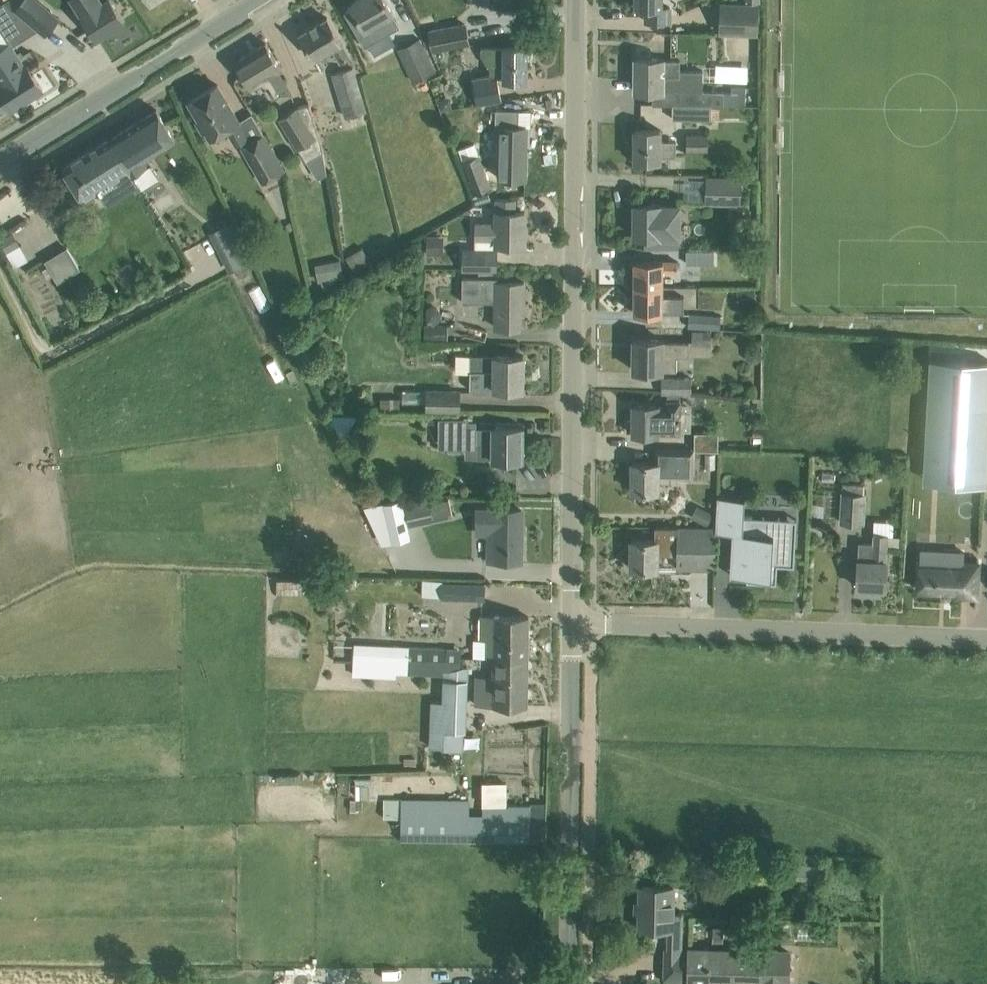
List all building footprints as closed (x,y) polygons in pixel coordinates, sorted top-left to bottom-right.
[(45,34),(60,16),(42,0),(21,0),(14,7),(45,34)] [(96,35),(124,18),(112,0),(76,0),(84,13),(83,13),(96,35)] [(344,11),(364,46),(400,25),(392,12),(393,12),(386,0),(355,0),(351,2),(353,6),(344,11)] [(671,22),(671,7),(662,7),(662,0),(636,0),(636,7),(646,7),(646,21),(671,22)] [(721,2),(720,32),(757,33),(758,3),(721,2)] [(334,47),(342,60),(350,55),(328,16),(300,32),(315,58),(334,47)] [(431,30),(434,49),(469,42),(465,23),(431,30)] [(398,45),(414,79),(437,69),(421,35),(398,45)] [(19,56),(10,42),(0,48),(0,76),(2,79),(0,81),(0,91),(11,108),(43,88),(28,64),(36,59),(30,49),(19,56)] [(235,60),(252,88),(264,80),(267,84),(271,82),(282,101),(293,94),(279,71),(283,69),(266,42),(235,60)] [(528,46),(481,46),(481,52),(487,64),(490,64),(490,74),(472,77),(477,103),(502,99),(498,74),(502,75),(502,78),(527,78),(528,46)] [(636,57),(636,90),(654,90),(672,90),(672,103),(712,104),(724,104),(724,91),(703,90),(703,70),(680,69),(680,58),(664,58),(664,57),(636,57)] [(367,119),(364,109),(367,108),(355,64),(333,70),(346,115),(351,113),(354,123),(367,119)] [(218,83),(189,100),(200,118),(198,119),(204,129),(206,128),(207,130),(220,123),(225,130),(227,128),(237,143),(241,141),(248,137),(238,121),(240,120),(218,83)] [(724,91),(724,104),(746,105),(746,86),(732,86),(732,92),(724,91)] [(11,108),(0,91),(0,115),(11,108)] [(296,106),(279,117),(297,147),(299,146),(307,159),(323,149),(322,141),(309,102),(296,106)] [(672,103),(672,117),(711,118),(712,104),(672,103)] [(157,108),(111,137),(130,167),(134,173),(150,163),(151,162),(148,156),(176,139),(157,108)] [(496,108),(495,125),(501,125),(499,177),(526,177),(527,126),(519,126),(519,109),(496,108)] [(635,159),(660,159),(660,156),(676,156),(677,140),(661,140),(661,128),(635,128),(635,159)] [(709,132),(688,132),(688,149),(709,149),(709,132)] [(244,146),(242,147),(263,181),(284,168),(264,134),(244,146)] [(111,137),(65,166),(83,196),(130,167),(111,137)] [(458,146),(475,194),(489,189),(473,141),(458,146)] [(707,200),(744,202),(744,176),(708,176),(707,200)] [(474,196),(476,203),(491,199),(489,192),(474,196)] [(466,248),(465,268),(496,268),(496,244),(525,244),(525,207),(516,207),(515,198),(496,198),(496,209),(494,209),(492,222),(476,222),(476,249),(466,248)] [(646,244),(679,244),(679,204),(661,204),(661,203),(635,203),(635,235),(646,235),(646,244)] [(225,234),(233,250),(244,244),(237,229),(225,234)] [(428,252),(441,252),(445,252),(445,233),(429,232),(428,252)] [(0,239),(6,249),(15,244),(10,234),(0,239)] [(57,282),(81,266),(65,244),(42,259),(57,282)] [(690,249),(690,261),(703,261),(703,249),(690,249)] [(315,263),(318,281),(343,276),(340,258),(315,263)] [(635,259),(634,285),(663,285),(663,271),(678,271),(678,260),(663,260),(663,259),(635,259)] [(496,325),(520,326),(524,326),(526,280),(499,280),(499,275),(464,274),(463,299),(497,300),(496,325)] [(663,285),(634,285),(634,311),(663,312),(663,311),(684,312),(684,296),(663,296),(663,285)] [(691,325),(721,327),(722,310),(692,309),(691,325)] [(425,337),(449,337),(449,322),(426,322),(425,337)] [(713,329),(692,328),(692,341),(692,346),(707,346),(713,346),(713,329)] [(663,338),(634,337),(634,369),(677,369),(677,354),(689,354),(689,341),(663,341),(663,338)] [(471,386),(523,387),(523,354),(471,354),(471,369),(471,386)] [(930,357),(923,481),(986,484),(986,361),(930,357)] [(663,390),(693,390),(693,374),(663,374),(663,390)] [(429,409),(429,410),(460,411),(460,390),(427,389),(426,409),(429,409)] [(400,408),(400,396),(381,396),(381,408),(400,408)] [(664,402),(633,402),(633,433),(681,433),(681,398),(664,398),(664,402)] [(439,446),(469,446),(469,417),(439,417),(439,446)] [(492,426),(479,426),(479,456),(523,457),(523,419),(492,419),(492,426)] [(695,448),(718,448),(718,430),(695,430),(695,448)] [(656,461),(632,461),(632,489),(659,489),(659,475),(694,475),(694,447),(656,447),(656,461)] [(706,467),(716,467),(716,451),(706,450),(706,467)] [(842,521),(866,522),(868,490),(865,489),(866,481),(849,480),(848,488),(844,488),(842,521)] [(718,496),(717,521),(734,522),(732,555),(749,556),(748,579),(776,581),(777,563),(794,564),(795,544),(778,543),(779,524),(752,523),(752,516),(744,516),(744,497),(718,496)] [(402,497),(383,501),(392,540),(411,536),(409,525),(404,505),(402,497)] [(429,498),(405,505),(410,524),(434,518),(429,498)] [(692,515),(708,524),(715,512),(699,503),(692,515)] [(522,509),(478,508),(477,535),(486,535),(485,560),(521,560),(522,509)] [(678,568),(715,568),(715,548),(716,526),(656,526),(655,539),(632,538),(631,567),(658,568),(658,553),(678,553),(678,568)] [(886,560),(887,543),(859,542),(857,585),(886,587),(887,560),(886,560)] [(922,547),(919,588),(958,591),(958,593),(978,594),(980,561),(964,560),(964,550),(922,547)] [(443,595),(443,596),(486,597),(487,581),(427,579),(426,594),(443,595)] [(473,639),(473,656),(493,656),(529,657),(529,616),(482,615),(481,639),(473,639)] [(355,643),(353,674),(394,676),(395,670),(446,673),(446,671),(448,671),(448,646),(394,643),(394,645),(355,643)] [(529,657),(493,656),(492,675),(476,675),(476,703),(528,704),(529,657)] [(432,700),(429,745),(444,746),(444,749),(464,750),(467,666),(448,671),(446,671),(446,673),(445,697),(441,697),(441,700),(432,700)] [(402,818),(402,837),(530,839),(530,819),(532,820),(532,804),(531,804),(508,804),(484,804),(484,819),(469,819),(402,818)] [(664,981),(689,981),(690,946),(682,946),(683,913),(671,913),(672,886),(642,885),(640,926),(669,927),(668,947),(665,947),(664,981)] [(690,946),(689,981),(716,982),(716,983),(729,983),(729,982),(758,983),(757,983),(790,983),(791,949),(690,946)]
